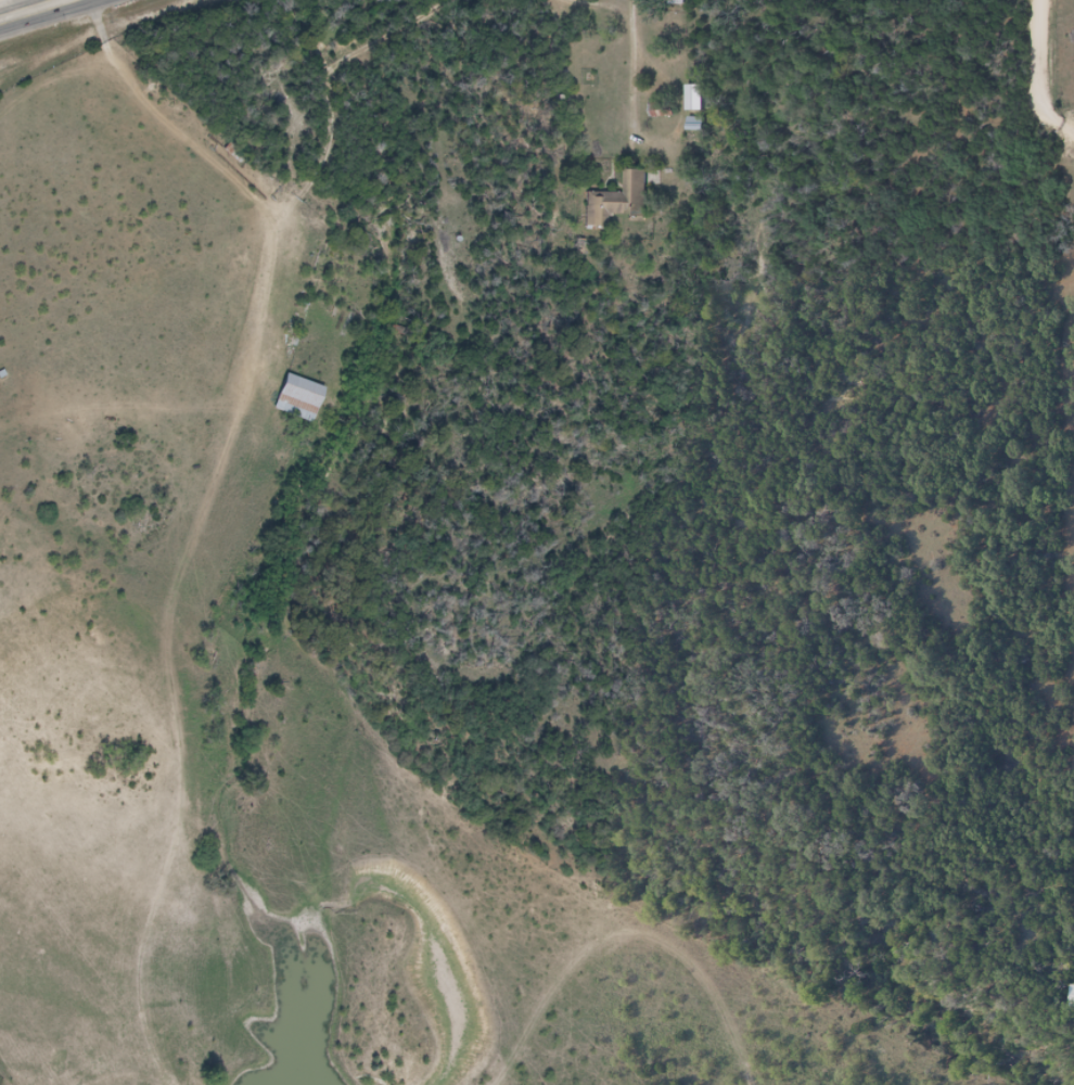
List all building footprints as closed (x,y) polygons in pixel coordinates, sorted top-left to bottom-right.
[(708,112),(708,86),(690,86),(690,112),(708,112)] [(588,193),(588,228),(608,228),(609,216),(642,217),(643,180),(630,180),(629,194),(588,193)] [(328,388),(289,375),(277,410),(316,423),(328,388)]
